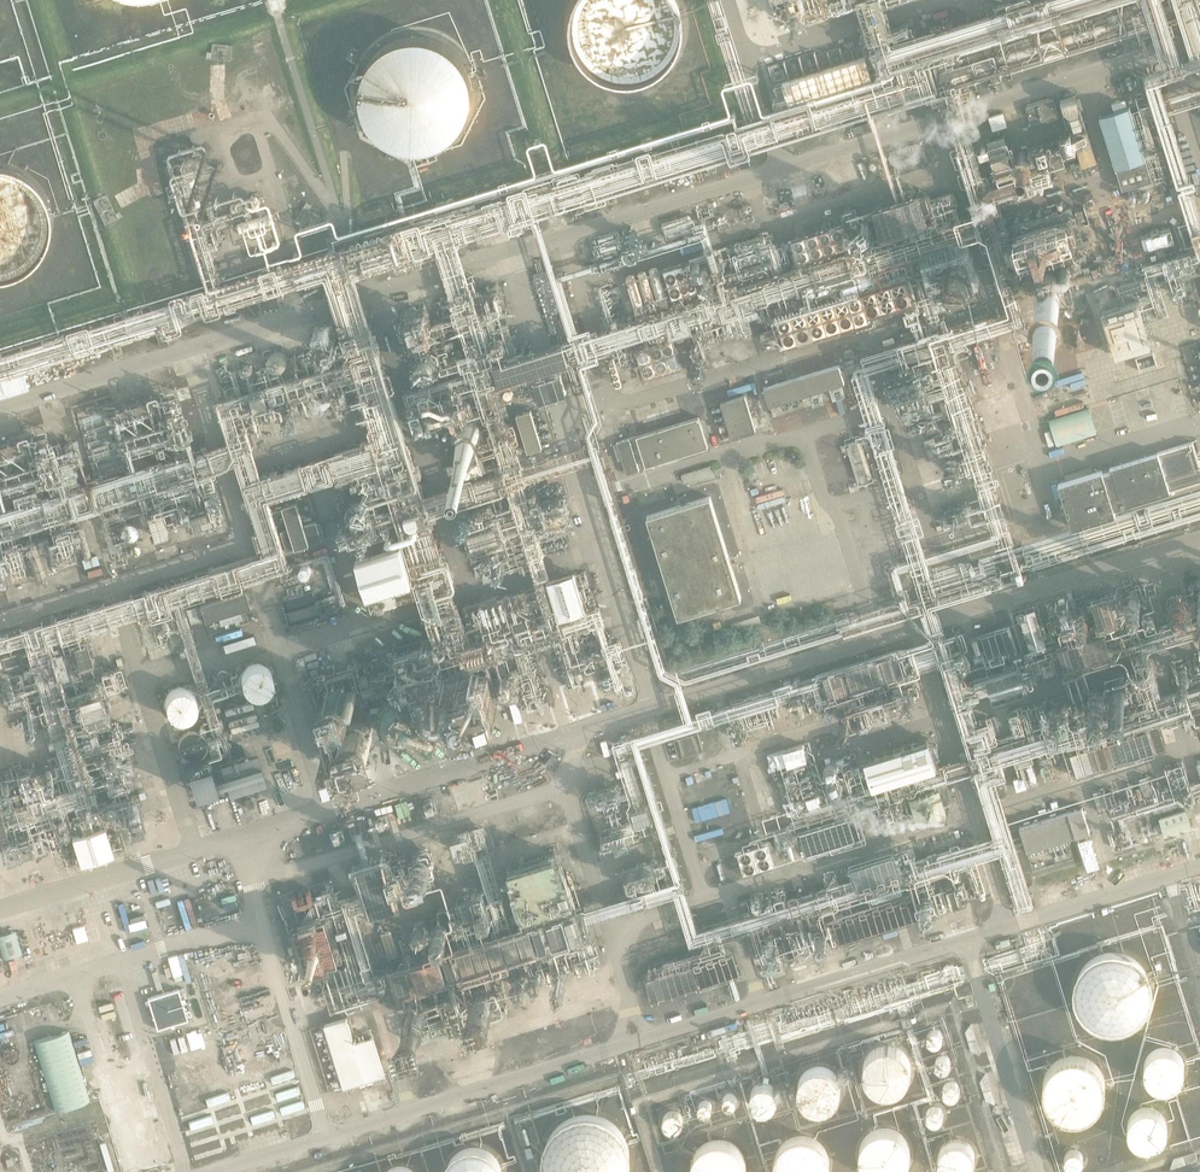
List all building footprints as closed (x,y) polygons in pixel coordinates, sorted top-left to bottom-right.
[(685,26),(684,20),(683,14),(681,4),(679,0),(577,0),(575,4),(573,9),(572,14),(571,20),(571,25),(571,31),(572,36),(573,41),(575,47),(577,52),(580,57),(586,65),(591,69),(594,72),(599,75),(606,78),(611,80),(617,82),(627,83),(634,82),(639,82),(648,79),(655,76),(660,73),(667,67),(671,63),(674,58),(678,53),(680,48),(682,42),(683,38),(684,32),(685,27),(685,26)] [(781,2),(773,4),(776,13),(750,34),(753,37),(859,6),(869,40),(887,35),(892,31),(883,0),(781,0),(781,2)] [(475,92),(475,91),(475,86),(474,80),(473,75),(471,68),(468,63),(465,58),(461,53),(458,50),(449,43),(442,39),(438,37),(429,35),(423,34),(418,34),(413,34),(407,35),(399,37),(394,39),(388,42),(382,47),(379,50),(375,54),(372,58),(369,63),(366,68),(364,73),(363,79),(362,85),(361,91),(362,97),(363,102),(366,112),(368,117),(371,122),(373,126),(378,131),(383,135),(387,138),(395,143),(400,144),(406,146),(410,147),(417,147),(427,147),(434,145),(439,144),(445,141),(450,138),(454,135),(459,131),(463,126),(465,122),(469,117),(471,113),(474,103),(475,97),(475,92)] [(800,57),(771,61),(774,82),(785,80),(784,76),(785,76),(783,68),(801,65),(800,57)] [(1076,90),(1060,95),(1065,112),(1063,113),(1070,131),(1085,126),(1079,109),(1082,108),(1076,90)] [(1047,101),(1027,108),(1032,126),(1061,118),(1055,99),(1053,99),(1052,97),(1047,98),(1047,101)] [(911,109),(915,119),(927,115),(924,105),(911,109)] [(1122,189),(1151,180),(1129,105),(1099,114),(1122,189)] [(1004,113),(989,117),(993,131),(1008,126),(1004,113)] [(1032,133),(971,150),(977,170),(990,166),(995,183),(1042,169),(1032,133)] [(1087,133),(1074,137),(1083,164),(1096,160),(1087,133)] [(738,154),(742,167),(750,164),(746,151),(738,154)] [(1169,157),(1179,182),(1192,176),(1181,152),(1169,157)] [(49,220),(49,214),(48,208),(45,198),(42,193),(40,189),(37,185),(33,180),(25,174),(20,170),(15,168),(11,166),(5,164),(0,163),(0,276),(2,276),(11,273),(16,271),(21,268),(26,265),(31,261),(35,257),(39,251),(44,243),(46,237),(48,231),(49,226),(49,221),(49,220)] [(266,245),(283,241),(271,199),(262,201),(259,192),(232,199),(235,210),(229,212),(231,219),(236,218),(239,228),(251,225),(253,232),(258,231),(260,238),(263,237),(266,245)] [(884,250),(938,233),(926,196),(872,213),(884,250)] [(304,209),(297,221),(314,231),(321,220),(304,209)] [(1063,210),(1020,223),(1030,254),(1073,240),(1063,210)] [(795,256),(846,241),(840,220),(789,234),(795,256)] [(419,264),(419,265),(420,268),(437,263),(435,259),(419,264)] [(1060,284),(1056,267),(1045,270),(1048,286),(1060,284)] [(775,328),(767,330),(764,331),(766,340),(778,336),(775,328)] [(155,333),(159,346),(168,344),(164,331),(155,333)] [(1182,347),(1199,404),(1199,349),(1198,342),(1182,347)] [(853,349),(844,352),(845,357),(854,355),(853,349)] [(839,364),(764,387),(769,405),(845,382),(839,364)] [(117,387),(122,401),(127,399),(123,385),(117,387)] [(161,394),(133,403),(135,408),(163,400),(161,394)] [(756,429),(745,394),(721,402),(732,437),(756,429)] [(542,447),(531,410),(516,414),(528,452),(542,447)] [(699,416),(636,436),(646,466),(708,446),(699,416)] [(153,418),(139,422),(141,427),(146,426),(155,423),(153,418)] [(165,435),(160,421),(155,423),(159,437),(165,435)] [(159,437),(155,423),(146,426),(151,440),(159,437)] [(725,424),(719,426),(723,440),(729,439),(725,424)] [(146,426),(141,427),(145,441),(151,440),(146,426)] [(626,474),(639,470),(630,437),(617,441),(617,443),(613,444),(618,460),(622,459),(626,474)] [(1158,453),(1110,467),(1111,470),(1103,473),(1102,470),(1058,483),(1072,527),(1116,514),(1114,508),(1199,482),(1199,465),(1193,442),(1158,453)] [(689,482),(691,486),(721,476),(719,468),(714,469),(712,465),(682,474),(684,483),(689,482)] [(710,496),(647,516),(678,617),(741,598),(710,496)] [(280,531),(287,552),(322,540),(322,539),(326,538),(321,522),(317,523),(316,521),(303,525),(296,502),(281,507),(288,528),(280,531)] [(187,511),(194,531),(214,524),(207,504),(187,511)] [(554,537),(582,530),(575,505),(548,513),(554,537)] [(158,543),(172,539),(166,517),(151,521),(158,543)] [(122,546),(138,542),(134,526),(118,530),(122,546)] [(413,579),(402,542),(357,556),(368,592),(413,579)] [(96,554),(89,556),(81,559),(84,568),(85,567),(86,569),(100,565),(96,554)] [(574,569),(548,577),(560,615),(586,607),(574,569)] [(199,605),(205,622),(250,608),(245,591),(199,605)] [(1019,610),(1030,648),(1047,643),(1035,605),(1019,610)] [(253,626),(240,631),(241,636),(255,632),(253,626)] [(1056,643),(1063,668),(1064,669),(1076,665),(1075,662),(1111,651),(1105,630),(1069,641),(1068,639),(1056,643)] [(977,637),(972,638),(976,652),(981,651),(977,637)] [(88,648),(74,652),(80,671),(94,667),(88,648)] [(921,684),(913,656),(819,684),(831,725),(908,702),(905,689),(921,684)] [(274,678),(273,674),(273,672),(271,669),(269,666),(266,664),(263,663),(259,662),(257,662),(254,662),(251,663),(248,665),(246,667),(244,669),(243,672),(242,675),(242,678),(243,683),(244,686),(246,689),(251,692),(254,693),(257,694),(261,693),(264,692),(266,691),(269,689),(271,687),(272,684),(273,681),(274,678)] [(199,701),(199,700),(198,695),(196,692),(194,690),(192,687),(188,686),(185,685),(182,685),(180,685),(176,686),(174,687),(171,690),(169,692),(168,695),(167,698),(167,701),(167,705),(169,707),(170,710),(173,713),(175,714),(178,716),(181,716),(184,716),(186,716),(190,715),(192,713),(194,712),(196,709),(197,707),(198,704),(199,701)] [(244,703),(217,711),(218,716),(246,708),(244,703)] [(99,704),(83,709),(90,731),(106,727),(99,704)] [(247,713),(220,721),(221,727),(249,718),(247,713)] [(257,720),(230,729),(231,734),(253,728),(259,726),(257,720)] [(1070,752),(1074,765),(1077,773),(1165,746),(1158,724),(1070,752)] [(211,743),(211,740),(210,737),(208,734),(206,732),(202,729),(199,727),(196,727),(192,727),(189,728),(186,730),(184,731),(182,734),(180,736),(179,739),(179,742),(179,746),(180,749),(181,751),(183,754),(186,756),(188,757),(191,758),(194,759),(197,759),(200,758),(203,757),(206,755),(208,752),(209,749),(210,747),(211,743)] [(674,738),(679,757),(703,749),(698,731),(674,738)] [(865,755),(873,783),(937,763),(929,736),(865,755)] [(256,752),(220,763),(210,766),(209,760),(186,767),(194,793),(225,784),(229,795),(266,783),(256,752)] [(1147,776),(1138,779),(1143,796),(1152,794),(1147,776)] [(940,787),(909,796),(918,823),(948,814),(940,787)] [(1094,792),(1094,794),(1099,810),(1117,804),(1113,793),(1107,794),(1106,788),(1094,792)] [(251,797),(244,799),(247,808),(254,806),(251,797)] [(691,812),(695,826),(732,816),(728,802),(691,812)] [(1020,827),(1027,851),(1090,832),(1082,808),(1020,827)] [(1186,808),(1159,816),(1165,835),(1192,826),(1186,808)] [(854,815),(800,833),(807,855),(861,838),(854,815)] [(725,822),(708,827),(715,851),(732,846),(725,822)] [(105,825),(93,829),(71,835),(79,863),(113,853),(105,825)] [(732,857),(740,881),(772,871),(764,848),(732,857)] [(584,949),(580,935),(561,865),(503,881),(517,933),(492,940),(483,905),(425,921),(434,955),(352,978),(330,897),(299,906),(330,1019),(584,949)] [(955,887),(949,889),(954,905),(959,904),(955,887)] [(834,919),(840,940),(920,916),(914,894),(834,919)] [(0,935),(0,947),(4,959),(22,953),(15,930),(0,935)] [(1010,944),(1009,938),(995,942),(997,948),(1010,944)] [(1152,988),(1152,987),(1152,980),(1149,972),(1146,965),(1141,960),(1135,955),(1128,952),(1120,949),(1113,949),(1105,950),(1098,952),(1093,955),(1087,960),(1083,965),(1079,972),(1076,980),(1076,988),(1077,996),(1079,1002),(1083,1009),(1087,1015),(1093,1019),(1100,1023),(1107,1025),(1115,1026),(1123,1024),(1130,1022),(1136,1019),(1141,1014),(1146,1009),(1149,1002),(1152,995),(1152,988)] [(695,962),(701,984),(740,972),(733,951),(695,962)] [(692,963),(648,977),(646,977),(653,999),(699,985),(692,963)] [(178,988),(147,998),(157,1029),(187,1019),(178,988)] [(13,1016),(14,1021),(28,1017),(27,1012),(13,1016)] [(349,1018),(326,1025),(346,1089),(386,1077),(374,1036),(356,1042),(349,1018)] [(944,1036),(945,1036),(944,1033),(943,1031),(941,1029),(938,1028),(935,1029),(932,1030),(931,1033),(930,1036),(930,1038),(932,1041),(934,1042),(937,1043),(939,1043),(942,1041),(944,1039),(944,1036)] [(69,1030),(33,1041),(55,1112),(90,1101),(69,1030)] [(913,1069),(913,1064),(911,1060),(909,1056),(907,1053),(903,1049),(900,1047),(895,1046),(891,1045),(885,1045),(881,1046),(877,1048),(873,1051),(870,1055),(868,1059),(866,1062),(866,1068),(866,1072),(867,1077),(869,1081),(872,1085),(875,1088),(880,1090),(884,1092),(889,1092),(895,1092),(898,1090),(903,1088),(906,1085),(909,1082),(911,1078),(912,1073),(913,1069)] [(1185,1068),(1185,1067),(1185,1064),(1184,1060),(1182,1057),(1180,1054),(1177,1052),(1174,1050),(1171,1049),(1167,1048),(1163,1048),(1159,1050),(1156,1051),(1153,1054),(1150,1057),(1148,1060),(1147,1063),(1147,1067),(1147,1071),(1148,1075),(1150,1078),(1152,1081),(1155,1083),(1159,1085),(1165,1086),(1169,1086),(1173,1085),(1177,1083),(1180,1081),(1182,1078),(1184,1075),(1185,1071),(1185,1068)] [(1107,1086),(1107,1085),(1106,1079),(1104,1073),(1101,1068),(1098,1063),(1092,1059),(1087,1056),(1081,1054),(1075,1054),(1070,1054),(1064,1056),(1059,1059),(1053,1063),(1049,1069),(1047,1073),(1045,1079),(1044,1085),(1045,1091),(1046,1096),(1049,1101),(1052,1106),(1057,1110),(1062,1113),(1069,1116),(1075,1116),(1082,1116),(1088,1114),(1094,1110),(1098,1107),(1101,1103),(1104,1098),(1106,1092),(1107,1086)] [(953,1063),(953,1062),(953,1059),(951,1057),(949,1056),(946,1055),(944,1055),(941,1057),(939,1059),(939,1062),(939,1065),(940,1067),(943,1069),(945,1070),(948,1069),(951,1068),(952,1066),(953,1063)] [(843,1086),(843,1082),(842,1078),(840,1074),(838,1071),(834,1068),(830,1066),(827,1065),(822,1064),(818,1064),(812,1066),(809,1068),(805,1070),(803,1073),(801,1077),(799,1081),(799,1086),(799,1090),(801,1095),(802,1098),(805,1102),(808,1104),(811,1106),(815,1107),(820,1108),(824,1108),(828,1107),(832,1105),(836,1102),(839,1099),(841,1095),(843,1091),(843,1086)] [(779,1094),(778,1089),(777,1087),(775,1085),(771,1082),(767,1081),(762,1081),(759,1082),(756,1084),(755,1086),(753,1088),(752,1091),(752,1093),(753,1098),(755,1102),(757,1104),(760,1106),(762,1107),(765,1107),(767,1107),(771,1106),(775,1103),(777,1099),(778,1097),(779,1094)] [(962,1090),(962,1089),(962,1086),(960,1084),(959,1083),(955,1082),(953,1082),(950,1084),(948,1086),(948,1089),(948,1091),(949,1094),(952,1095),(954,1096),(957,1096),(959,1095),(961,1092),(962,1090)] [(739,1099),(739,1098),(739,1096),(737,1093),(735,1092),(732,1091),(729,1091),(727,1093),(725,1096),(724,1098),(725,1101),(726,1103),(728,1105),(731,1106),(733,1106),(736,1104),(738,1101),(739,1099)] [(715,1105),(715,1104),(715,1102),(713,1099),(711,1098),(708,1097),(706,1097),(703,1099),(701,1101),(700,1104),(701,1106),(702,1109),(704,1111),(707,1111),(710,1111),(712,1110),(714,1108),(715,1105)] [(945,1114),(944,1111),(943,1108),(940,1106),(937,1105),(934,1106),(930,1108),(928,1110),(928,1114),(928,1117),(930,1120),(933,1122),(936,1123),(939,1122),(942,1120),(944,1117),(945,1114)] [(1168,1127),(1168,1126),(1168,1123),(1167,1119),(1165,1116),(1163,1113),(1160,1110),(1156,1108),(1152,1107),(1149,1107),(1146,1107),(1142,1109),(1139,1110),(1136,1113),(1133,1116),(1132,1119),(1131,1123),(1130,1127),(1131,1130),(1132,1134),(1134,1137),(1136,1140),(1139,1142),(1142,1144),(1146,1145),(1150,1145),(1154,1145),(1158,1143),(1161,1141),(1163,1139),(1165,1137),(1167,1133),(1168,1130),(1168,1127)] [(685,1121),(684,1116),(682,1113),(680,1111),(678,1110),(674,1110),(669,1111),(666,1113),(665,1115),(664,1117),(663,1121),(664,1125),(666,1129),(669,1130),(671,1131),(674,1132),(679,1131),(682,1129),(684,1125),(685,1121)] [(629,1155),(629,1148),(626,1139),(622,1131),(617,1125),(611,1120),(604,1116),(596,1113),(591,1112),(587,1112),(579,1113),(570,1115),(565,1117),(561,1120),(555,1125),(549,1132),(545,1140),(543,1147),(542,1155),(543,1164),(545,1171),(546,1171),(626,1171),(628,1165),(629,1156),(629,1155)] [(912,1152),(911,1147),(910,1142),(908,1139),(905,1135),(902,1132),(898,1130),(894,1128),(889,1127),(884,1127),(880,1128),(875,1130),(870,1134),(867,1137),(864,1141),(862,1147),(862,1152),(862,1157),(863,1161),(866,1166),(869,1170),(872,1171),(902,1171),(903,1171),(907,1167),(910,1162),(911,1157),(912,1153),(912,1152)] [(830,1161),(830,1156),(828,1150),(825,1146),(822,1142),(818,1139),(813,1136),(807,1135),(802,1135),(797,1135),(792,1138),(787,1141),(784,1144),(781,1148),(779,1153),(778,1158),(777,1162),(778,1168),(780,1171),(828,1171),(829,1171),(830,1167),(830,1162),(830,1161)] [(974,1157),(974,1154),(973,1150),(971,1147),(969,1144),(966,1141),(963,1139),(959,1138),(956,1138),(952,1138),(948,1139),(945,1141),(941,1143),(939,1146),(937,1149),(936,1153),(936,1157),(936,1161),(937,1164),(939,1168),(942,1171),(944,1171),(966,1171),(968,1171),(971,1167),(973,1164),(974,1161),(974,1157)] [(747,1165),(747,1160),(745,1155),(743,1150),(739,1146),(735,1143),(731,1141),(727,1139),(721,1139),(715,1139),(710,1141),(706,1143),(702,1146),(699,1150),(696,1155),(694,1161),(694,1165),(694,1170),(695,1171),(746,1171),(747,1166),(747,1165)] [(502,1168),(500,1163),(498,1158),(494,1154),(489,1149),(485,1147),(480,1145),(475,1144),(468,1145),(463,1146),(457,1149),(453,1152),(449,1157),(446,1162),(445,1167),(444,1171),(502,1171),(502,1168)] [(1084,1158),(1084,1154),(1082,1152),(1080,1150),(1076,1149),(1073,1150),(1070,1151),(1068,1154),(1067,1158),(1068,1161),(1069,1164),(1072,1166),(1075,1167),(1079,1166),(1081,1164),(1084,1162),(1084,1158)] [(43,1153),(28,1158),(33,1171),(49,1171),(43,1153)]
